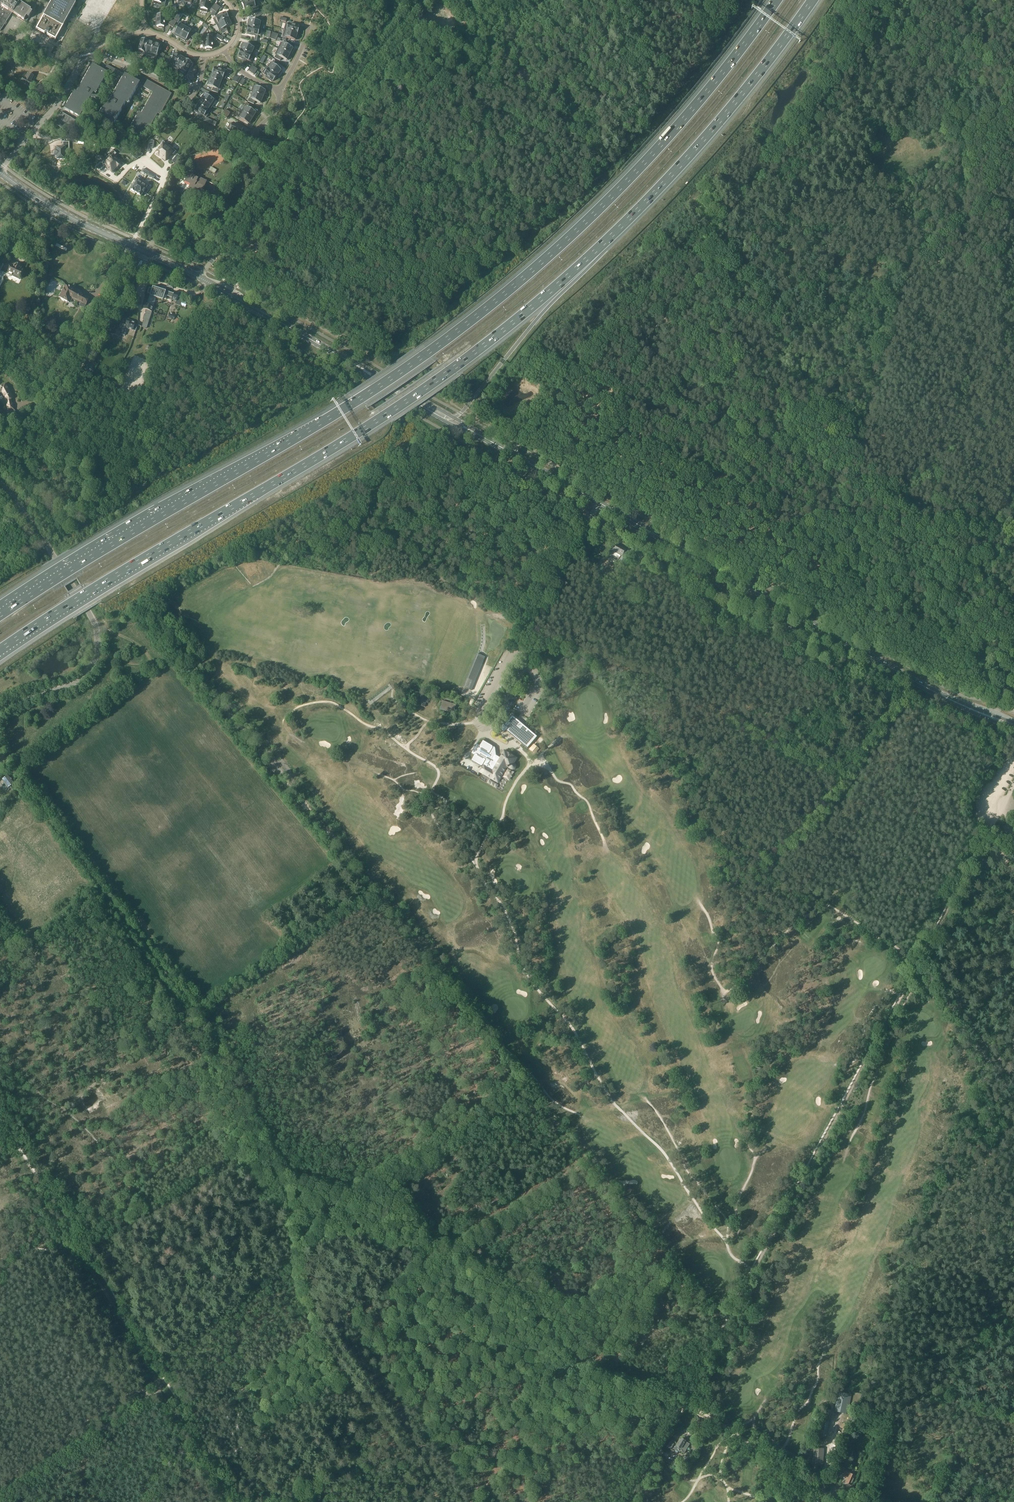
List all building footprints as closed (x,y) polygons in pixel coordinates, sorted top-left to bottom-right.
[(20,19),(26,23),(33,12),(22,5),(23,4),(23,3),(20,1),(19,1),(19,2),(18,3),(15,1),(15,0),(0,0),(0,31),(7,21),(12,13),(20,17),(19,18),(20,18),(20,19)] [(37,29),(55,39),(75,3),(71,1),(71,0),(53,0),(37,29)] [(200,7),(201,8),(200,11),(205,12),(207,13),(210,2),(210,1),(210,0),(203,0),(202,4),(201,4),(200,7)] [(242,5),(243,9),(244,9),(244,10),(247,9),(247,10),(248,10),(248,9),(252,8),(253,11),(259,9),(256,0),(253,0),(252,0),(249,0),(249,1),(242,3),(243,5),(242,5)] [(156,16),(156,20),(157,20),(157,27),(159,27),(159,28),(162,28),(162,27),(164,27),(164,24),(165,24),(165,23),(164,23),(164,12),(157,12),(157,16),(156,16)] [(222,15),(213,18),(216,24),(228,18),(228,19),(229,19),(226,13),(225,13),(225,12),(221,14),(222,15)] [(228,18),(216,24),(219,31),(220,30),(222,33),(228,31),(226,28),(231,25),(232,24),(231,21),(230,21),(228,19),(228,18)] [(249,20),(248,23),(249,24),(248,26),(248,27),(255,28),(261,29),(263,22),(250,19),(250,20),(249,20)] [(176,29),(174,32),(175,33),(174,34),(175,34),(174,35),(177,36),(177,35),(180,37),(187,25),(181,22),(177,29),(176,29)] [(286,23),(284,30),(285,30),(285,29),(297,33),(298,34),(299,27),(298,27),(299,26),(298,26),(295,25),(295,26),(286,23)] [(187,25),(180,37),(183,39),(185,41),(186,40),(193,29),(187,25)] [(248,26),(247,33),(248,33),(248,34),(251,35),(251,34),(256,35),(255,36),(254,41),(257,41),(258,35),(261,36),(262,29),(261,29),(255,28),(248,27),(248,26)] [(285,30),(282,37),(295,40),(296,40),(297,37),(296,36),(297,33),(285,29),(285,30)] [(204,38),(204,41),(205,41),(205,49),(207,49),(207,50),(210,50),(210,49),(212,49),(212,46),(213,46),(213,45),(212,45),(212,34),(205,34),(205,38),(204,38)] [(141,44),(138,53),(144,55),(144,54),(148,41),(142,39),(142,40),(140,40),(139,43),(141,44)] [(148,41),(144,54),(150,56),(153,43),(154,42),(151,41),(151,42),(148,41)] [(281,42),(278,48),(290,54),(291,51),(292,52),(294,49),(293,48),(281,42)] [(153,43),(150,56),(156,58),(160,45),(160,44),(157,43),(157,44),(153,43)] [(241,50),(253,56),(253,55),(257,46),(252,43),(250,46),(244,43),(244,44),(243,43),(241,47),(242,47),(241,50)] [(276,55),(275,58),(280,61),(282,58),(287,60),(288,60),(289,57),(288,57),(290,54),(278,48),(275,54),(276,55)] [(241,50),(238,56),(239,56),(239,57),(242,59),(242,58),(251,62),(254,56),(253,55),(253,56),(241,50)] [(169,57),(166,62),(169,64),(168,65),(174,68),(181,57),(178,55),(179,54),(176,53),(175,54),(175,53),(172,58),(169,57)] [(181,57),(174,68),(179,71),(186,60),(183,58),(184,57),(181,56),(181,57)] [(179,71),(179,72),(184,75),(189,67),(190,67),(192,64),(191,64),(192,63),(186,59),(186,60),(179,71)] [(266,68),(277,76),(279,74),(282,71),(281,71),(281,70),(277,67),(279,64),(274,60),(272,63),(271,62),(266,68)] [(72,94),(64,108),(80,117),(90,97),(91,98),(99,98),(101,99),(102,99),(111,99),(112,97),(111,96),(103,96),(101,95),(101,96),(92,95),(95,89),(98,90),(107,74),(108,72),(104,70),(92,64),(75,95),(72,94)] [(107,65),(104,70),(108,72),(107,74),(121,81),(112,97),(111,99),(107,106),(105,104),(97,119),(112,127),(127,99),(130,101),(139,84),(140,83),(136,81),(125,74),(107,65)] [(214,68),(212,74),(218,76),(223,78),(225,79),(227,73),(230,74),(230,73),(231,73),(232,70),(224,67),(223,70),(223,71),(219,70),(219,69),(216,67),(215,68),(214,68)] [(266,67),(262,73),(269,78),(269,79),(272,82),(272,81),(273,81),(277,76),(266,68),(266,67)] [(524,82),(525,82),(525,84),(530,83),(527,67),(521,68),(524,82)] [(33,76),(29,74),(26,79),(24,77),(22,82),(30,86),(32,82),(30,81),(33,76)] [(210,76),(209,79),(210,79),(223,84),(225,79),(223,78),(218,76),(212,74),(211,77),(210,76)] [(172,93),(139,75),(136,81),(140,83),(139,84),(153,92),(139,116),(137,115),(129,129),(144,138),(160,110),(162,111),(172,93)] [(208,82),(207,85),(208,85),(208,86),(213,88),(212,91),(218,93),(219,90),(220,91),(223,84),(210,79),(209,82),(208,82)] [(253,85),(251,92),(253,93),(263,97),(264,94),(265,94),(266,91),(265,91),(266,90),(253,85)] [(249,98),(248,102),(254,104),(255,101),(260,103),(261,103),(262,103),(263,100),(262,100),(263,97),(253,93),(251,99),(249,98)] [(203,97),(201,100),(210,106),(211,105),(213,107),(216,101),(215,100),(217,98),(211,94),(210,97),(205,94),(204,94),(202,96),(203,97)] [(198,105),(209,112),(213,107),(211,105),(210,106),(201,100),(200,99),(199,102),(200,102),(198,105)] [(247,103),(241,111),(252,118),(254,116),(255,116),(257,114),(256,113),(256,112),(250,109),(252,106),(247,103)] [(198,104),(194,110),(195,110),(195,111),(198,113),(198,112),(206,117),(210,112),(209,112),(198,105),(198,104)] [(241,111),(238,117),(249,124),(250,124),(252,122),(251,121),(252,118),(241,111)] [(60,113),(54,125),(69,134),(72,128),(67,125),(70,119),(60,113)] [(230,123),(227,129),(237,134),(237,135),(238,134),(240,135),(241,134),(242,134),(243,131),(242,130),(243,129),(236,126),(237,125),(233,123),(233,124),(230,123)] [(878,131),(878,134),(878,135),(874,135),(875,143),(889,142),(888,138),(888,136),(884,136),(884,134),(881,134),(880,131),(878,131)] [(163,141),(160,145),(162,146),(156,154),(159,156),(161,157),(169,146),(163,141)] [(57,159),(65,159),(65,150),(69,150),(69,142),(62,142),(62,147),(57,147),(57,151),(55,151),(55,156),(57,156),(57,159)] [(176,151),(169,146),(161,157),(163,158),(162,159),(164,161),(165,160),(166,161),(171,154),(173,155),(176,151)] [(112,149),(108,154),(109,155),(105,159),(116,168),(117,167),(120,164),(113,158),(117,153),(112,149)] [(135,152),(137,155),(135,158),(137,160),(140,156),(140,157),(143,154),(138,149),(135,152)] [(97,166),(101,171),(105,166),(111,173),(116,168),(105,159),(101,163),(101,162),(97,166)] [(193,176),(194,172),(190,170),(185,180),(184,179),(183,181),(181,180),(178,186),(188,191),(188,188),(197,192),(198,189),(203,191),(207,181),(199,177),(198,178),(193,176)] [(137,182),(131,191),(135,193),(135,192),(137,193),(144,181),(137,177),(135,181),(137,182)] [(144,181),(137,193),(138,194),(138,195),(141,197),(147,189),(149,190),(151,186),(144,181)] [(13,261),(7,273),(8,274),(7,275),(8,276),(9,277),(10,276),(11,275),(12,275),(20,279),(20,278),(21,277),(24,273),(23,272),(24,271),(21,270),(23,266),(20,265),(20,264),(17,263),(13,261)] [(65,285),(58,297),(70,303),(72,299),(80,303),(85,305),(86,305),(90,297),(78,291),(70,286),(69,287),(65,285)] [(149,289),(147,292),(148,294),(150,294),(149,296),(150,296),(156,298),(158,299),(163,300),(163,299),(166,300),(167,296),(172,298),(171,300),(176,301),(175,304),(180,306),(182,300),(177,299),(179,293),(174,292),(173,294),(158,289),(154,287),(153,287),(152,288),(152,289),(150,288),(149,289)] [(144,320),(142,327),(146,328),(152,312),(153,307),(156,298),(150,296),(149,296),(147,304),(145,304),(145,305),(144,305),(145,305),(144,308),(144,307),(143,308),(144,308),(144,309),(146,310),(143,319),(144,320)] [(111,333),(111,334),(112,334),(114,335),(118,336),(119,336),(120,337),(121,334),(125,336),(126,331),(127,331),(126,330),(127,328),(128,328),(136,331),(138,325),(137,325),(135,324),(136,322),(127,319),(126,323),(126,325),(124,324),(123,324),(121,323),(119,328),(118,331),(117,331),(112,329),(112,330),(111,333)] [(48,342),(45,346),(55,352),(58,349),(48,342)] [(14,376),(11,379),(19,385),(21,382),(14,376)] [(0,386),(0,393),(2,392),(7,401),(8,404),(7,404),(8,410),(14,409),(13,403),(12,404),(11,399),(14,398),(6,383),(0,386)] [(622,556),(626,549),(617,544),(614,551),(615,551),(613,555),(616,556),(616,555),(620,558),(621,555),(622,556)] [(485,657),(476,654),(462,687),(472,691),(485,657)] [(429,698),(424,697),(420,696),(418,705),(421,706),(421,708),(426,710),(428,703),(429,698)] [(442,701),(440,708),(453,712),(456,705),(442,701)] [(503,724),(501,727),(500,728),(500,729),(501,729),(504,732),(505,731),(507,731),(508,732),(527,748),(537,736),(512,715),(504,725),(503,724)] [(474,755),(471,761),(480,766),(481,766),(482,766),(483,765),(484,766),(483,766),(482,767),(479,772),(498,783),(507,767),(508,768),(511,769),(512,770),(513,770),(514,770),(515,769),(516,768),(516,767),(516,766),(516,765),(516,764),(515,764),(514,763),(518,758),(504,750),(500,757),(497,756),(497,755),(496,755),(496,754),(495,749),(495,748),(495,747),(494,747),(483,740),(480,746),(477,744),(471,754),(474,755)] [(2,785),(4,784),(7,788),(14,783),(8,776),(1,781),(0,781),(0,783),(2,785)] [(838,1391),(834,1411),(846,1414),(851,1394),(838,1391)] [(830,1410),(824,1409),(818,1440),(821,1441),(822,1436),(825,1437),(830,1410)] [(675,1449),(679,1451),(680,1451),(685,1454),(686,1450),(690,1444),(686,1441),(682,1438),(681,1440),(680,1439),(675,1449)] [(814,1460),(812,1460),(811,1469),(815,1470),(815,1465),(822,1466),(824,1449),(814,1448),(814,1460)] [(856,1476),(850,1473),(850,1474),(848,1473),(849,1470),(845,1469),(841,1466),(837,1476),(841,1478),(843,1474),(845,1475),(844,1478),(847,1479),(846,1482),(851,1485),(856,1476)]
